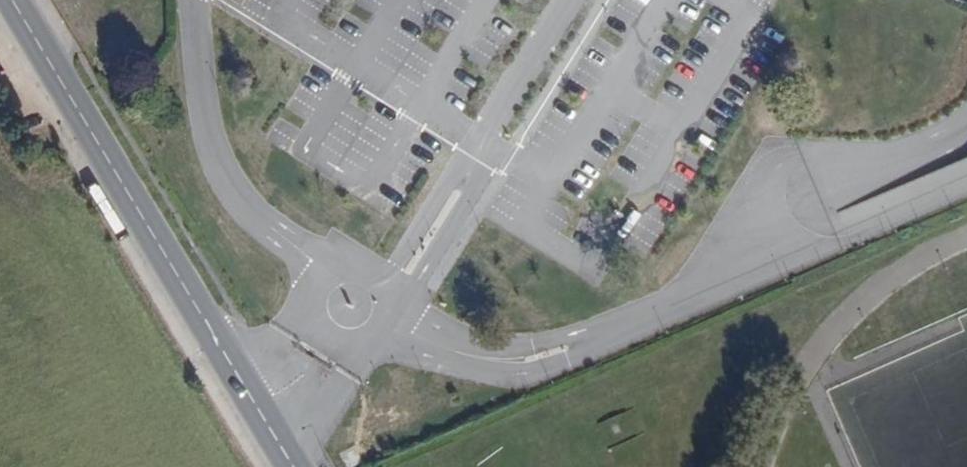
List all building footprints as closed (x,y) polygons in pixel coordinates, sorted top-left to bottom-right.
[(764,0),(751,0),(747,9),(758,14),(764,0)]
